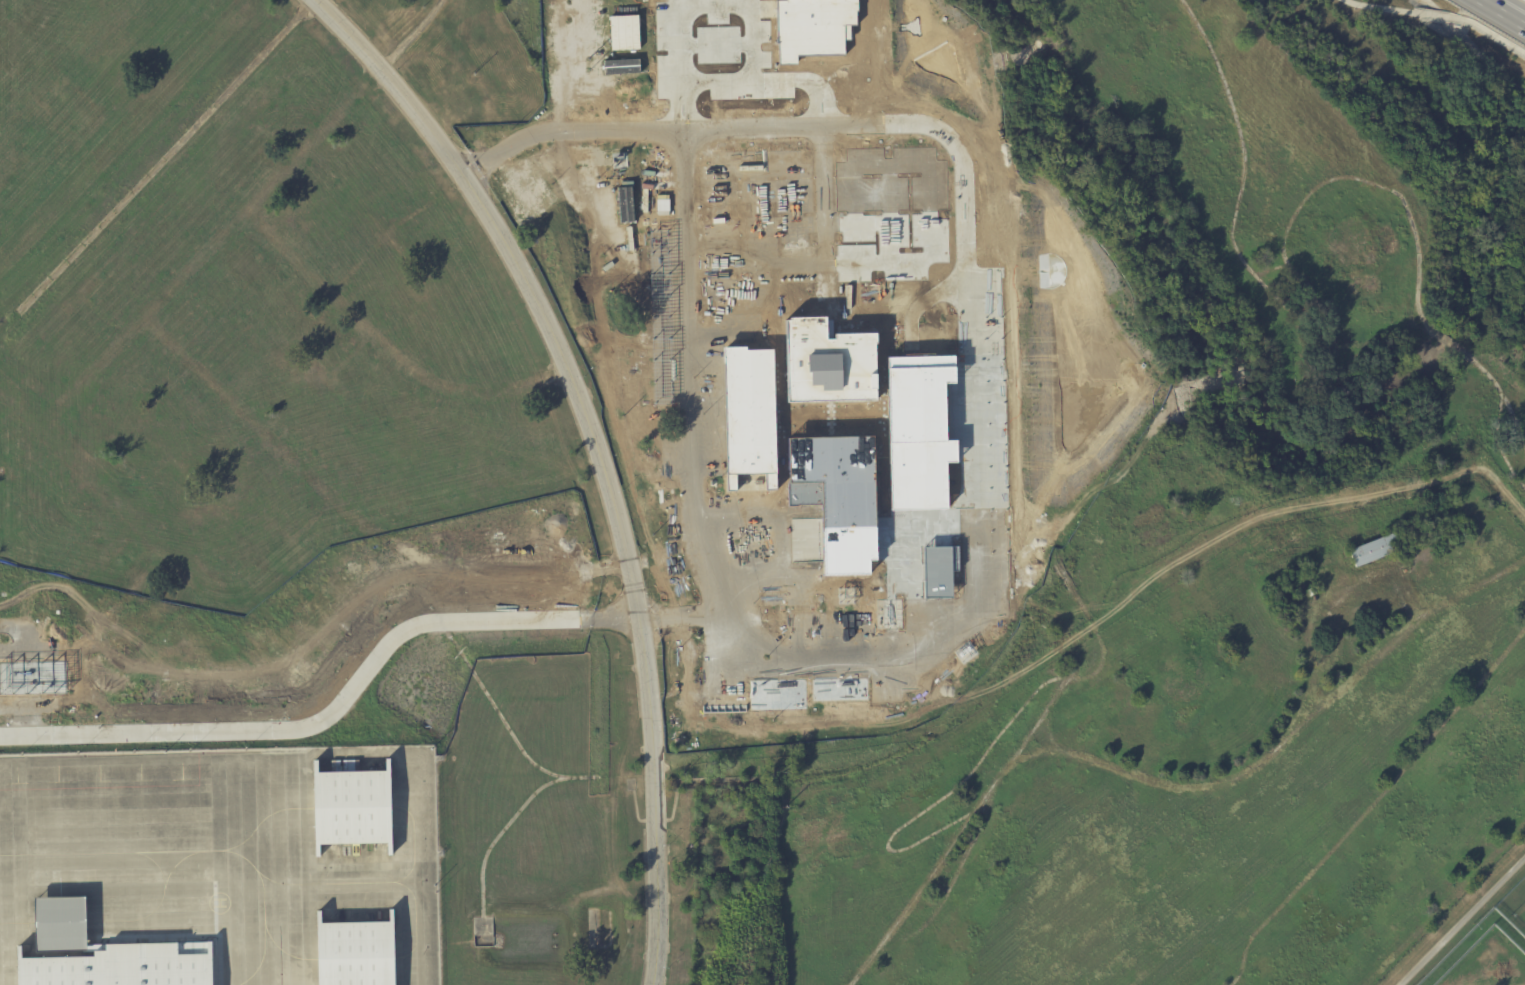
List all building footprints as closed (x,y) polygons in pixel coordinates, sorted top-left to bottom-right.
[(780,2),(860,0),(861,29),(854,29),(855,42),(846,42),(846,56),(801,58),(801,66),(782,66),(780,2)] [(642,51),(640,16),(613,17),(615,53),(642,51)] [(796,408),(794,323),(835,322),(835,342),(883,341),(885,405),(796,408)] [(727,353),(777,351),(780,479),(730,480),(727,353)] [(891,363),(895,517),(955,515),(965,490),(965,450),(955,438),(954,393),(965,393),(964,362),(891,363)] [(876,582),(876,568),(881,568),(880,443),(791,445),(792,511),(827,511),(828,583),(876,582)] [(1394,553),(1355,569),(1348,551),(1393,533),(1400,551),(1394,553)] [(927,553),(927,603),(958,602),(958,553),(927,553)] [(1305,592),(1313,588),(1317,594),(1309,599),(1305,592)] [(3,668),(5,699),(70,696),(69,666),(3,668)] [(311,762),(317,762),(317,775),(383,773),(382,761),(389,761),(391,857),(385,857),(385,846),(319,847),(319,859),(313,859),(311,762)] [(212,942),(213,984),(17,984),(16,947),(21,947),(21,959),(94,957),(94,952),(34,953),(33,899),(84,898),(86,945),(180,943),(180,942),(212,942)] [(393,911),(395,984),(316,984),(315,913),(321,913),(321,925),(387,924),(387,912),(393,911)]
